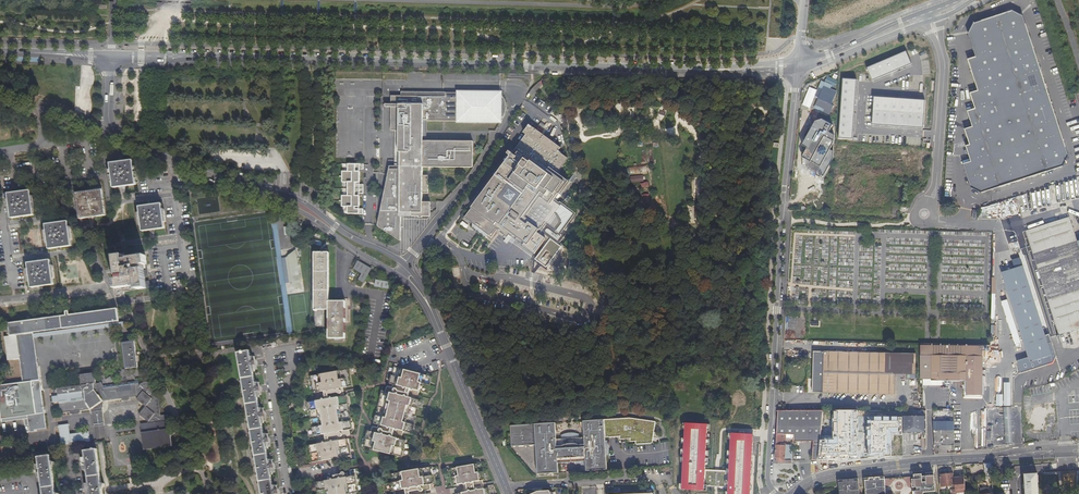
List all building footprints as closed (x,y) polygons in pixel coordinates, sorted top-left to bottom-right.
[(970,191),(981,196),(1062,169),(1067,159),(1023,19),(1012,13),(973,25),(968,35),(976,59),(968,62),(978,93),(970,96),(975,112),(968,114),(973,130),(965,132),(970,148),(966,149),(971,165),(963,168),(970,191)] [(868,67),(873,80),(913,64),(908,51),(868,67)] [(857,80),(841,79),(837,138),(852,139),(857,80)] [(819,99),(814,108),(829,115),(834,105),(832,104),(838,92),(831,89),(832,85),(822,81),(815,97),(819,99)] [(529,93),(532,95),(542,85),(539,82),(529,93)] [(499,121),(502,121),(503,118),(505,115),(506,112),(506,109),(505,106),(505,104),(504,102),(503,101),(502,99),(500,99),(500,96),(445,95),(445,99),(400,98),(390,98),(390,106),(385,106),(385,109),(390,109),(390,133),(394,133),(412,133),(411,154),(400,154),(400,168),(398,168),(394,168),(389,168),(377,225),(377,226),(377,227),(377,228),(378,228),(400,242),(400,227),(400,213),(411,214),(411,217),(429,218),(429,213),(429,204),(421,203),(422,195),(427,195),(427,177),(422,177),(422,169),(472,169),(472,144),(425,143),(425,123),(499,124),(499,121)] [(875,96),(872,124),(923,128),(926,100),(875,96)] [(816,121),(803,146),(806,147),(801,157),(801,166),(822,177),(832,159),(834,142),(835,134),(830,131),(834,124),(824,119),(816,121)] [(496,232),(503,237),(505,238),(507,237),(508,236),(508,237),(514,241),(533,255),(535,252),(545,239),(535,231),(536,229),(537,230),(539,228),(548,235),(547,237),(556,244),(562,235),(564,233),(559,230),(570,215),(571,214),(551,200),(555,194),(557,195),(567,182),(556,174),(566,161),(557,154),(560,150),(539,135),(528,128),(522,135),(525,137),(514,152),(515,153),(512,156),(511,156),(509,154),(507,156),(509,158),(464,219),(472,225),(478,229),(475,233),(484,240),(487,236),(490,239),(496,232)] [(412,133),(394,133),(394,154),(394,168),(398,168),(398,154),(400,154),(411,154),(412,133)] [(132,160),(109,163),(113,187),(136,184),(132,160)] [(347,215),(362,215),(362,210),(356,210),(356,208),(358,208),(358,197),(356,197),(356,195),(362,195),(362,186),(357,186),(357,184),(359,184),(359,173),(357,173),(357,170),(363,170),(363,167),(363,166),(347,166),(347,173),(341,173),(341,183),(347,184),(347,197),(341,197),(341,208),(347,208),(347,215)] [(586,182),(601,181),(600,168),(585,170),(586,182)] [(800,195),(801,184),(793,184),(792,195),(800,195)] [(29,190),(6,193),(10,218),(33,215),(29,190)] [(101,190),(75,193),(79,219),(105,215),(101,190)] [(161,204),(138,207),(141,231),(164,228),(161,204)] [(1069,217),(1026,232),(1034,256),(1039,255),(1045,273),(1052,296),(1047,298),(1059,336),(1078,330),(1078,248),(1077,240),(1069,217)] [(67,222),(45,225),(48,249),(71,246),(67,222)] [(506,239),(505,238),(503,237),(503,239),(505,240),(503,243),(506,245),(508,243),(511,245),(514,241),(508,237),(507,237),(506,239)] [(1031,255),(1028,247),(1019,249),(1017,241),(1009,243),(1012,252),(1018,250),(1020,258),(1031,255)] [(327,254),(314,253),(314,326),(322,328),(322,310),(327,310),(327,254)] [(115,292),(123,291),(128,291),(127,287),(136,286),(136,289),(149,288),(148,280),(144,281),(142,265),(146,264),(144,255),(123,258),(123,255),(114,256),(117,279),(113,280),(115,292)] [(1052,296),(1045,273),(1039,255),(1034,256),(1039,275),(1047,298),(1052,296)] [(49,260),(27,264),(30,288),(53,285),(49,260)] [(362,273),(358,280),(364,283),(372,268),(358,260),(353,269),(362,273)] [(1023,266),(1004,272),(1021,328),(1019,328),(1018,328),(1019,332),(1020,332),(1022,331),(1031,362),(1050,357),(1045,342),(1023,266)] [(1019,328),(1021,328),(1004,272),(1002,272),(1019,328)] [(374,286),(389,289),(390,282),(376,279),(374,286)] [(176,295),(183,295),(181,281),(174,282),(176,295)] [(32,332),(118,321),(116,308),(7,323),(9,336),(3,336),(7,360),(19,359),(21,376),(22,382),(30,382),(31,390),(40,389),(36,362),(34,362),(33,357),(29,357),(26,333),(32,332)] [(1029,363),(1031,362),(1022,331),(1020,332),(1029,363)] [(34,362),(36,362),(32,332),(26,333),(29,357),(33,357),(34,362)] [(121,343),(125,368),(137,367),(134,341),(121,343)] [(966,395),(982,395),(983,343),(976,343),(920,342),(920,354),(932,354),(932,380),(966,380),(966,395)] [(812,391),(894,393),(895,372),(895,352),(813,350),(812,377),(811,377),(811,379),(812,381),(812,391)] [(243,352),(240,352),(236,353),(262,493),(279,493),(277,493),(277,491),(277,489),(278,488),(277,484),(275,485),(275,483),(273,483),(271,475),(273,474),(273,473),(275,472),(275,470),(273,468),(273,466),(272,463),(273,462),(273,459),(270,459),(270,458),(268,458),(267,449),(269,448),(268,447),(271,447),(270,444),(268,443),(268,440),(268,438),(269,437),(268,433),(266,433),(266,432),(263,432),(262,423),(264,423),(264,421),(266,421),(265,418),(264,417),(263,414),(263,412),(264,411),(264,408),(261,408),(261,407),(259,407),(257,398),(259,397),(259,396),(261,396),(261,392),(259,391),(259,389),(259,387),(260,386),(259,382),(257,383),(257,381),(254,381),(253,372),(255,372),(255,370),(257,370),(256,367),(255,366),(254,363),(254,361),(255,360),(254,356),(252,357),(252,355),(250,356),(249,351),(243,352)] [(895,352),(895,372),(915,373),(916,352),(895,352)] [(919,380),(932,380),(932,354),(920,354),(919,380)] [(391,392),(392,390),(386,390),(385,395),(382,394),(377,429),(379,429),(387,430),(386,435),(384,438),(381,438),(381,436),(380,434),(378,433),(378,432),(374,431),(373,432),(372,436),(369,436),(366,453),(405,459),(408,442),(406,441),(407,433),(415,434),(421,401),(419,400),(421,392),(429,393),(432,376),(393,370),(390,387),(392,387),(400,389),(400,394),(398,396),(395,396),(395,395),(394,394),(393,393),(393,392),(391,392)] [(346,436),(346,438),(350,438),(351,437),(352,436),(351,432),(354,431),(348,397),(345,398),(337,399),(336,394),(338,390),(340,390),(341,392),(342,392),(343,393),(345,393),(344,389),(352,388),(350,371),(311,378),(314,395),(316,395),(318,403),(309,404),(315,438),(317,438),(319,446),(310,448),(313,465),(352,458),(349,441),(347,441),(338,443),(338,438),(339,434),(342,434),(342,435),(343,435),(344,437),(346,436)] [(94,426),(103,425),(104,425),(102,410),(101,410),(102,408),(102,407),(103,405),(103,403),(102,402),(102,401),(122,398),(123,400),(128,399),(128,397),(137,396),(138,397),(136,399),(145,406),(139,414),(148,422),(148,423),(140,424),(144,450),(172,446),(168,415),(161,416),(157,412),(158,411),(156,409),(158,407),(155,405),(157,402),(155,401),(157,399),(153,396),(154,394),(154,392),(155,390),(154,388),(153,386),(152,385),(151,384),(149,383),(147,382),(145,382),(143,383),(141,384),(140,385),(135,381),(129,383),(129,382),(123,384),(123,383),(118,385),(117,384),(112,386),(111,384),(101,386),(99,383),(98,384),(96,384),(95,384),(94,372),(78,374),(80,385),(77,385),(77,384),(56,387),(57,396),(51,397),(52,402),(58,402),(60,413),(71,412),(71,413),(78,412),(78,410),(90,409),(91,410),(92,411),(91,411),(93,427),(94,426)] [(34,430),(46,429),(40,389),(31,390),(30,382),(22,382),(0,385),(0,415),(1,419),(5,418),(5,422),(11,421),(11,418),(17,417),(17,420),(22,419),(21,416),(27,415),(28,426),(29,433),(34,432),(34,430)] [(400,394),(400,389),(392,387),(392,390),(391,392),(393,392),(393,393),(394,394),(395,395),(395,396),(398,396),(400,394)] [(337,399),(345,398),(345,393),(343,393),(342,392),(341,392),(340,390),(338,390),(336,394),(337,399)] [(1012,407),(1005,407),(1005,443),(1013,443),(1012,407)] [(902,432),(927,432),(926,409),(923,409),(914,410),(902,410),(902,417),(902,432)] [(785,437),(788,437),(794,437),(795,437),(795,441),(810,441),(810,435),(821,436),(823,419),(824,410),(778,410),(777,433),(785,434),(785,437)] [(857,410),(838,410),(838,437),(821,437),(819,459),(847,458),(847,455),(857,454),(857,410)] [(902,432),(902,417),(868,417),(868,457),(891,455),(891,432),(902,432)] [(625,418),(604,419),(605,431),(605,437),(620,436),(620,439),(630,439),(630,442),(636,441),(636,444),(651,443),(654,422),(625,418)] [(561,435),(562,438),(556,438),(556,422),(510,424),(511,445),(536,444),(537,473),(558,472),(558,462),(583,461),(584,471),(607,469),(606,455),(608,455),(608,450),(606,450),(606,445),(607,445),(607,440),(605,440),(605,437),(605,431),(602,431),(602,428),(600,428),(599,419),(583,420),(584,437),(579,437),(579,434),(577,433),(574,432),(572,432),(570,432),(567,433),(565,433),(563,434),(561,435)] [(954,422),(933,422),(934,444),(939,444),(939,445),(954,446),(954,422)] [(686,423),(682,490),(705,491),(705,485),(706,470),(708,424),(686,423)] [(69,424),(59,425),(61,445),(91,441),(89,431),(70,434),(69,424)] [(982,446),(982,424),(974,424),(974,446),(982,446)] [(1005,427),(1005,424),(986,424),(986,444),(997,445),(997,437),(1002,437),(1002,427),(1005,427)] [(101,430),(103,438),(105,437),(103,425),(94,426),(95,431),(101,430)] [(387,430),(379,429),(378,432),(378,433),(380,434),(381,436),(381,438),(384,438),(386,435),(387,430)] [(731,433),(729,472),(728,486),(728,493),(751,493),(754,434),(731,433)] [(785,437),(785,434),(777,433),(776,456),(777,458),(779,460),(793,460),(794,448),(785,447),(785,445),(784,445),(784,440),(788,440),(788,437),(785,437)] [(338,443),(347,441),(346,438),(346,436),(344,437),(343,435),(342,435),(342,434),(339,434),(338,438),(338,443)] [(819,459),(821,437),(821,436),(810,435),(810,441),(814,440),(813,459),(819,459)] [(785,447),(794,448),(794,437),(788,437),(788,440),(784,440),(784,445),(785,445),(785,447)] [(83,450),(85,463),(89,489),(90,493),(102,493),(95,448),(83,450)] [(58,492),(55,492),(51,467),(53,461),(50,460),(49,456),(37,457),(38,462),(36,462),(37,464),(35,464),(36,471),(37,477),(38,477),(39,478),(40,478),(42,493),(41,493),(57,493),(58,492)] [(490,492),(487,493),(485,484),(486,484),(485,476),(481,477),(479,468),(453,473),(456,490),(468,488),(469,492),(467,492),(466,492),(466,493),(465,493),(490,493),(490,492)] [(431,493),(432,493),(432,491),(432,488),(436,487),(432,470),(394,477),(395,486),(392,486),(393,493),(400,493),(406,493),(431,493)] [(729,472),(706,470),(705,485),(728,486),(729,472)] [(926,473),(922,473),(914,474),(915,478),(912,478),(913,487),(915,486),(915,490),(913,490),(913,493),(924,493),(924,492),(936,491),(934,474),(930,475),(929,473),(926,473)] [(952,474),(940,475),(941,487),(953,485),(952,474)] [(1037,474),(1025,475),(1026,486),(1026,493),(1039,493),(1037,474)] [(346,477),(346,478),(345,478),(345,479),(345,480),(341,481),(318,485),(320,493),(359,493),(356,478),(349,480),(348,477),(348,476),(346,477)] [(965,492),(964,477),(953,478),(955,492),(955,493),(965,492)] [(885,478),(865,480),(866,493),(886,493),(885,478)] [(860,480),(839,482),(840,493),(861,493),(860,480)]
